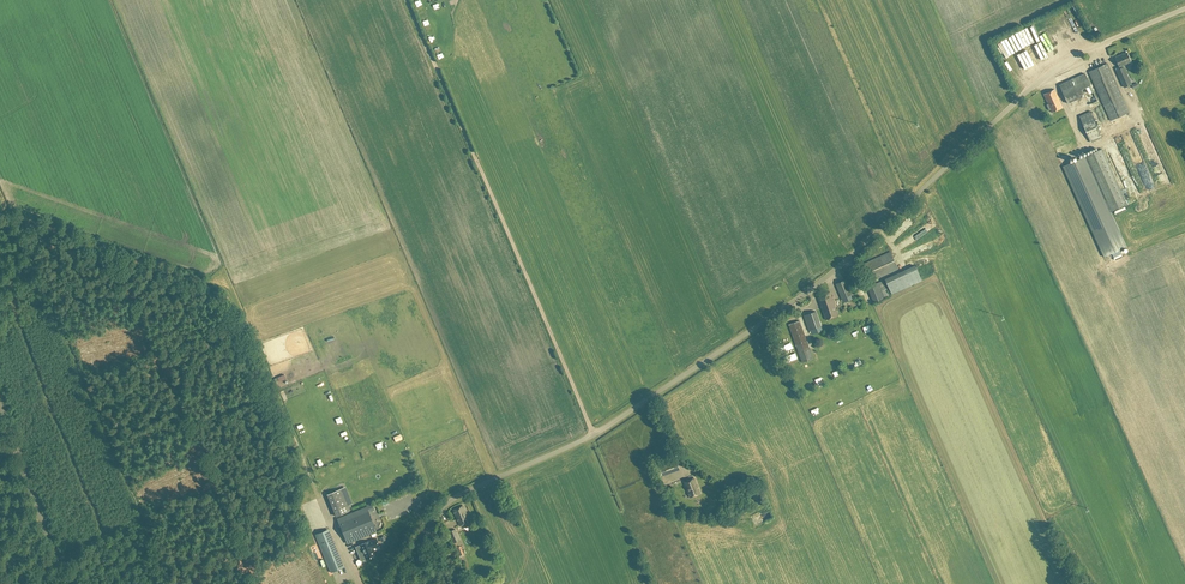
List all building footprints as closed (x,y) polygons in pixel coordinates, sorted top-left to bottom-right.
[(1035,24),(1030,26),(1037,44),(1043,42),(1035,24)] [(1072,30),(1069,31),(1075,43),(1078,41),(1072,30)] [(1011,45),(1018,57),(1021,55),(1014,43),(1011,45)] [(1120,55),(1115,57),(1120,68),(1116,70),(1124,87),(1132,84),(1123,65),(1131,61),(1127,53),(1120,56),(1120,55)] [(1089,72),(1104,106),(1111,121),(1129,112),(1107,63),(1089,72)] [(1050,110),(1052,112),(1063,107),(1055,89),(1043,94),(1049,106),(1047,107),(1049,110),(1050,110)] [(1069,101),(1079,96),(1076,91),(1067,96),(1069,101)] [(1079,116),(1083,125),(1091,142),(1102,138),(1094,120),(1091,111),(1079,116)] [(1127,204),(1102,149),(1063,167),(1104,257),(1110,254),(1112,259),(1122,254),(1120,249),(1127,247),(1111,212),(1127,204)] [(1127,189),(1137,186),(1130,168),(1125,170),(1128,179),(1124,181),(1127,189)] [(1150,174),(1143,177),(1148,190),(1155,187),(1150,174)] [(942,239),(928,245),(931,251),(944,245),(942,239)] [(890,252),(865,263),(872,281),(898,269),(890,252)] [(915,265),(885,279),(891,294),(922,280),(915,265)] [(842,299),(852,295),(854,294),(853,291),(851,292),(846,280),(836,284),(842,299)] [(883,281),(867,287),(874,303),(889,296),(883,281)] [(830,292),(818,296),(826,320),(839,315),(830,292)] [(821,327),(816,311),(804,315),(809,331),(821,327)] [(813,358),(800,321),(789,325),(802,362),(813,358)] [(870,332),(869,325),(862,327),(864,333),(870,332)] [(878,336),(873,338),(876,345),(881,342),(878,336)] [(343,460),(348,458),(345,451),(340,454),(343,460)] [(365,453),(368,460),(373,458),(370,451),(365,453)] [(332,454),(328,457),(332,465),(336,462),(332,454)] [(357,457),(361,465),(366,462),(362,455),(357,457)] [(660,477),(664,476),(680,470),(675,458),(660,463),(661,465),(656,466),(660,477)] [(321,473),(324,480),(329,478),(326,471),(321,473)] [(701,494),(695,478),(684,482),(690,498),(701,494)] [(335,516),(349,510),(341,489),(327,495),(335,516)] [(304,503),(311,501),(309,495),(302,497),(304,503)] [(377,532),(369,513),(374,510),(371,503),(366,505),(367,507),(337,519),(348,544),(377,532)] [(749,510),(747,504),(732,509),(734,515),(749,510)] [(453,510),(460,526),(470,521),(463,506),(453,510)] [(456,528),(449,531),(454,543),(461,540),(456,528)] [(315,534),(319,544),(331,572),(344,567),(332,538),(329,529),(315,534)] [(371,541),(370,541),(359,545),(359,546),(356,547),(361,560),(364,559),(365,560),(376,555),(374,548),(379,546),(376,539),(371,541)]
